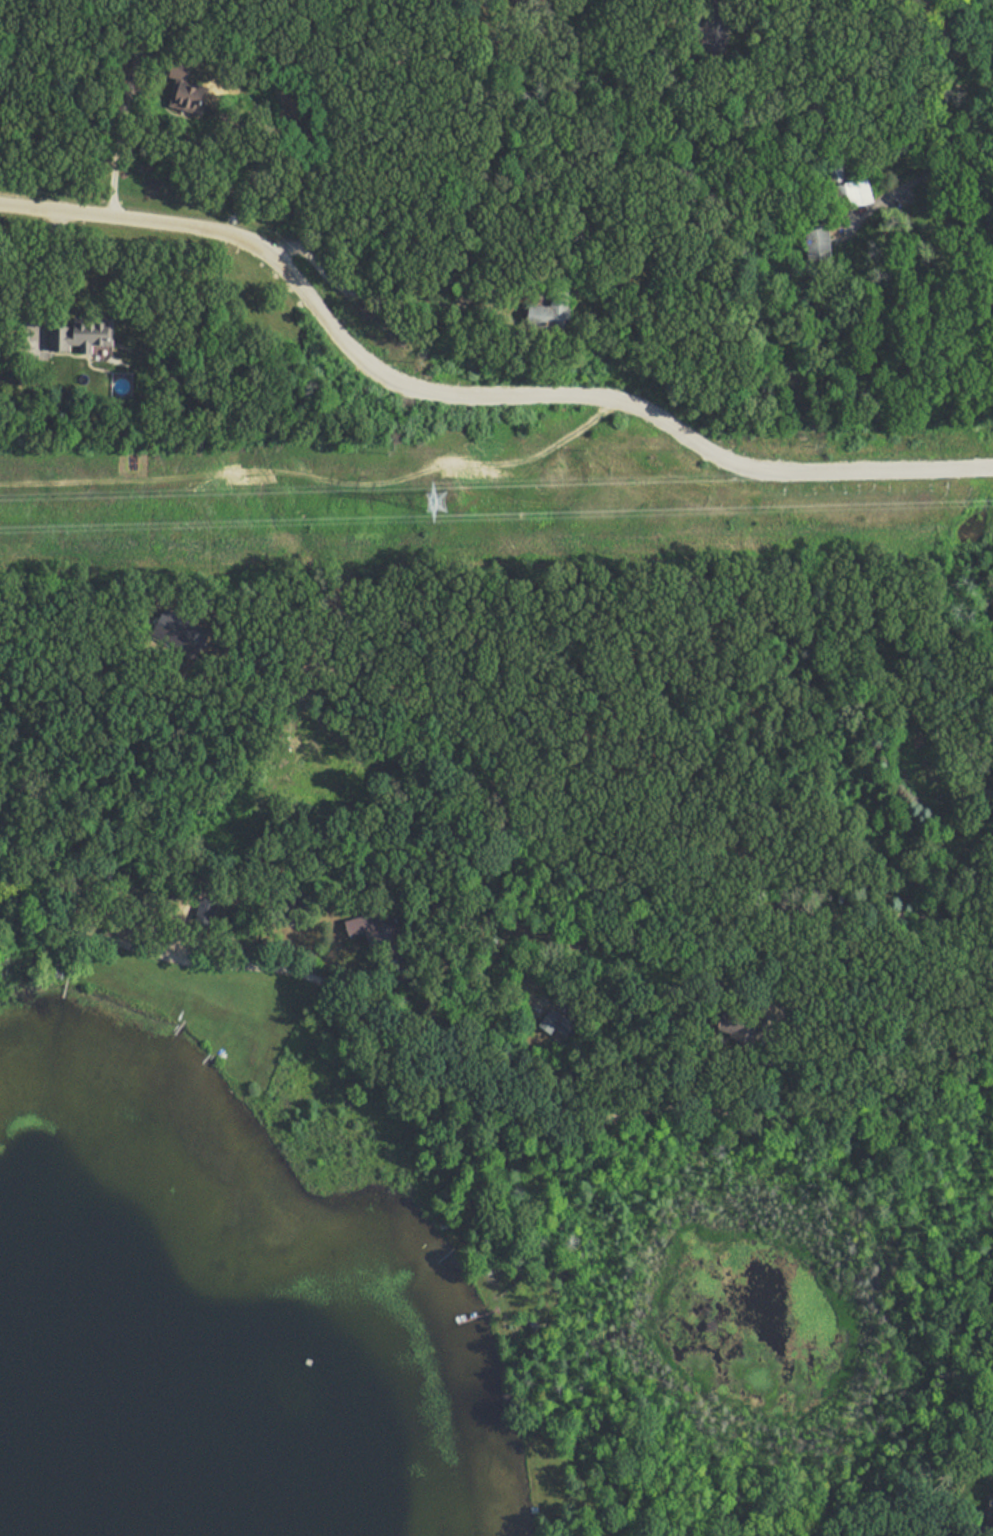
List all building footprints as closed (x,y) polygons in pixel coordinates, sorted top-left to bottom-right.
[(202,115),(207,89),(187,85),(190,72),(172,69),(165,108),(202,115)] [(872,202),(868,177),(850,180),(848,167),(828,170),(835,209),(872,202)] [(529,304),(527,325),(567,330),(571,301),(551,298),(550,306),(529,304)] [(50,326),(50,352),(92,352),(92,345),(112,345),(112,318),(71,318),(71,326),(50,326)] [(197,921),(208,926),(216,905),(205,900),(197,921)] [(350,945),(386,934),(378,911),(343,922),(350,945)]
